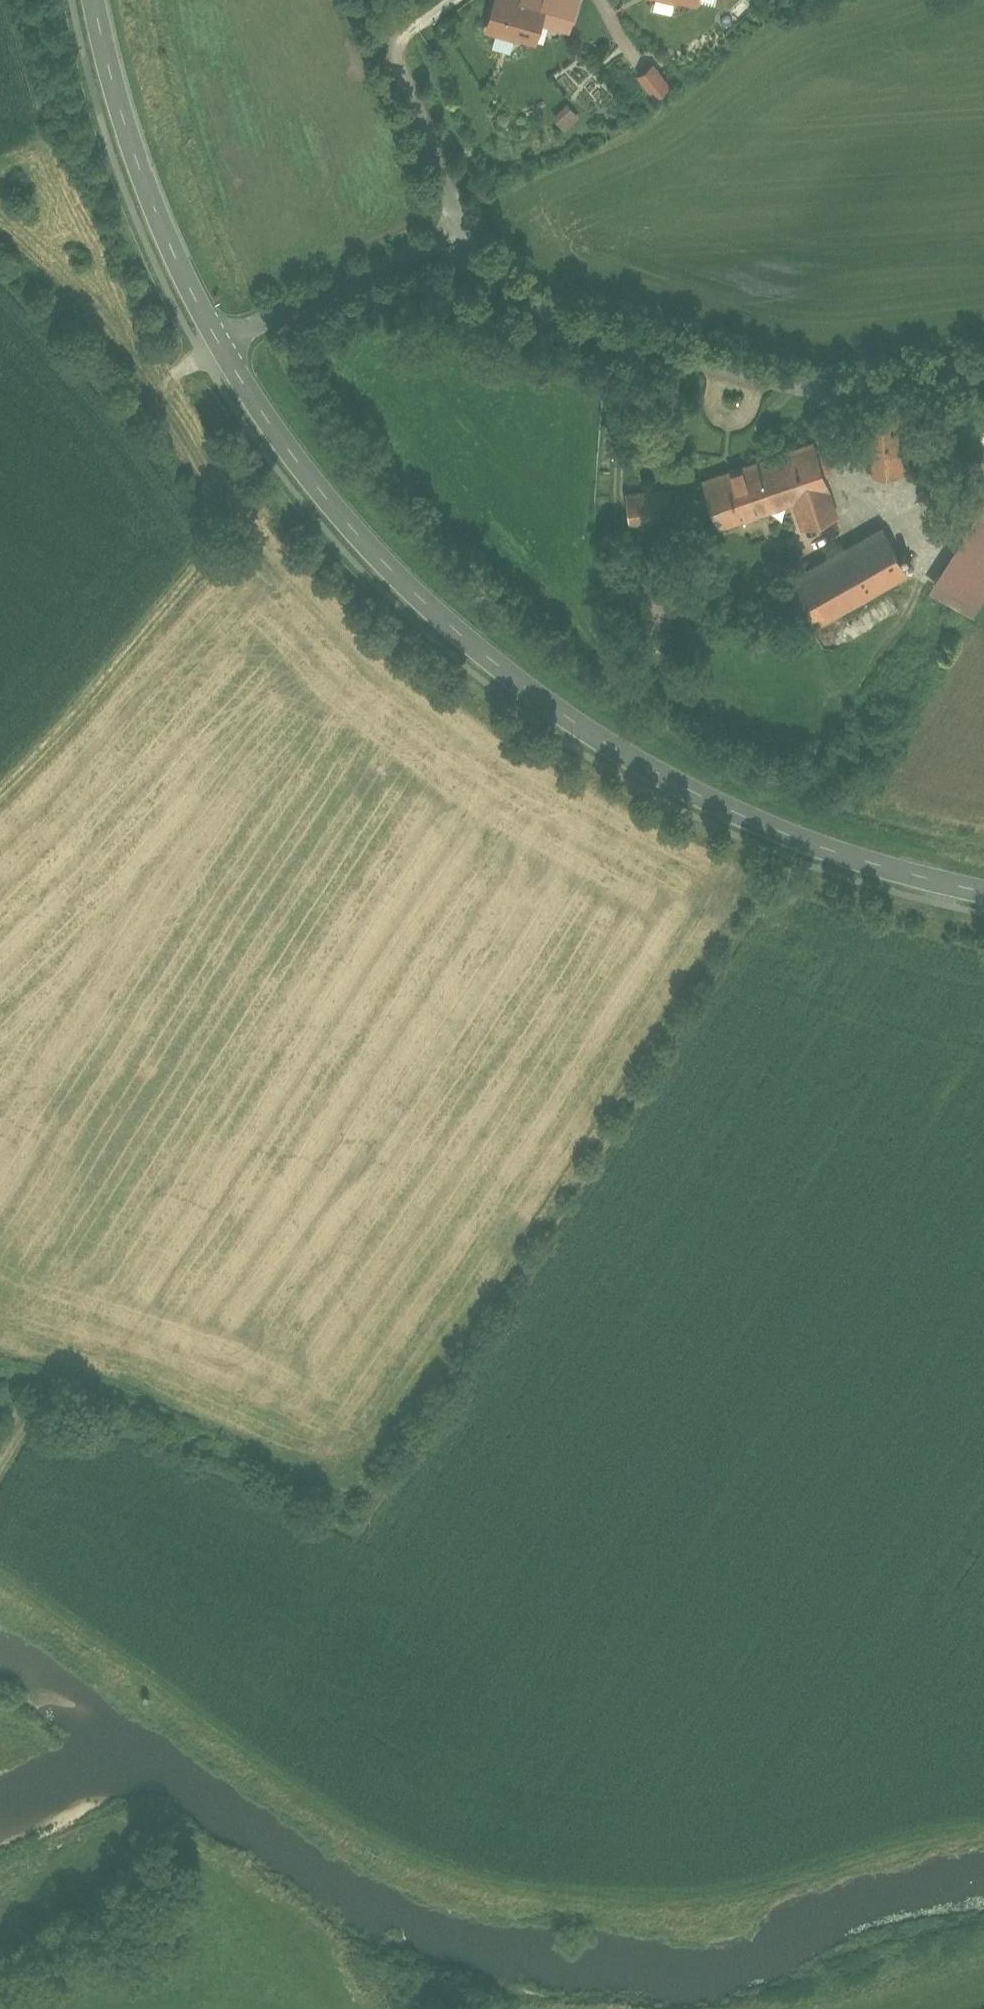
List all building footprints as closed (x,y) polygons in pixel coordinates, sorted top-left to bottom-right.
[(483,32),(534,46),(540,25),(570,34),(579,0),(491,0),(483,32)] [(649,60),(631,74),(650,99),(668,85),(649,60)] [(566,130),(580,115),(566,101),(552,115),(566,130)] [(865,418),(869,476),(903,473),(898,415),(865,418)] [(697,481),(714,530),(791,504),(799,529),(842,515),(817,440),(697,481)] [(620,494),(626,530),(674,522),(667,486),(620,494)] [(929,589),(974,617),(983,602),(983,501),(929,589)] [(782,582),(806,627),(907,572),(883,528),(782,582)]
